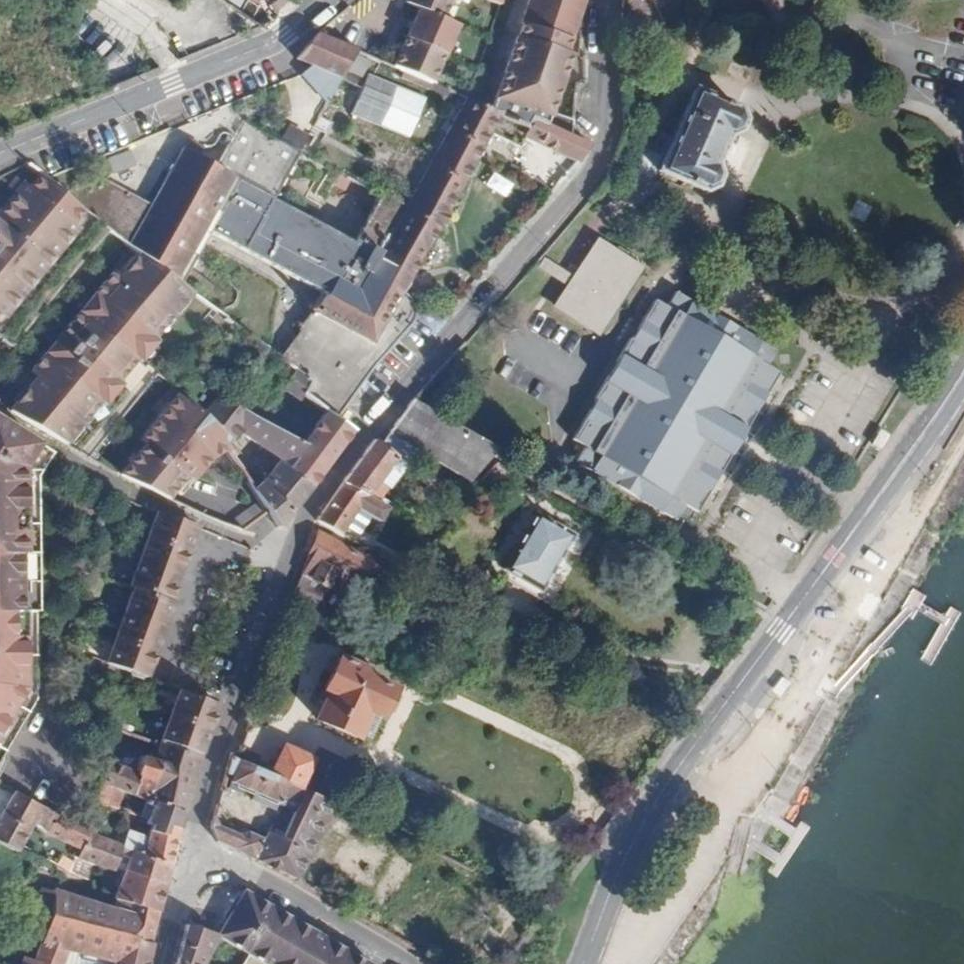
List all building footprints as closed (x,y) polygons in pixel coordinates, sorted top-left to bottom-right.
[(438,18),(445,0),(402,0),(401,4),(413,8),(438,18)] [(479,43),(511,54),(532,0),(495,0),(493,4),(479,43)] [(544,118),(566,52),(559,50),(578,0),(537,0),(502,105),(544,118)] [(438,18),(413,8),(400,38),(442,55),(455,26),(438,18)] [(327,38),(356,50),(371,57),(381,35),(337,16),(327,38)] [(299,55),(296,59),(309,65),(339,80),(356,50),(327,38),(316,33),(299,55)] [(430,79),(442,55),(400,38),(390,63),(430,79)] [(299,74),(324,104),(339,80),(309,65),(299,74)] [(398,75),(441,94),(444,89),(400,69),(398,75)] [(367,72),(349,112),(419,143),(437,102),(367,72)] [(495,88),(485,108),(493,111),(503,92),(495,88)] [(694,91),(658,170),(700,188),(712,184),(717,172),(713,164),(726,135),(736,130),(741,118),(733,109),(694,91)] [(465,99),(408,201),(384,188),(351,245),(270,199),(297,150),(254,126),(240,118),(214,165),(180,148),(148,203),(103,164),(63,191),(67,195),(66,198),(192,294),(222,239),(254,258),(259,248),(330,289),(317,310),(312,307),(309,312),(315,316),(318,311),(324,315),(287,365),(291,369),(304,378),(297,389),(303,394),(324,411),(335,419),(407,326),(411,313),(411,309),(409,305),(407,302),(405,299),(401,296),(399,295),(488,135),(519,150),(525,139),(578,161),(588,143),(571,136),(529,119),(528,118),(525,126),(493,111),(485,108),(468,100),(465,99)] [(245,109),(240,118),(254,126),(258,117),(245,109)] [(312,125),(324,132),(328,125),(316,118),(312,125)] [(22,167),(0,193),(0,326),(81,229),(73,222),(79,214),(22,167)] [(596,241),(554,305),(594,333),(637,268),(596,241)] [(185,295),(130,250),(6,401),(60,446),(185,295)] [(626,339),(589,401),(592,403),(569,442),(582,450),(574,464),(673,522),(682,508),(694,515),(696,512),(718,473),(729,453),(743,430),(750,420),(761,402),(777,375),(764,367),(773,352),(746,337),(705,313),(672,294),(663,308),(652,302),(629,340),(626,339)] [(291,369),(280,384),(299,399),(303,394),(297,389),(304,378),(291,369)] [(278,391),(271,399),(279,406),(286,397),(278,391)] [(200,413),(229,438),(236,431),(274,467),(250,495),(253,501),(255,502),(275,528),(288,515),(310,487),(286,463),(243,420),(220,393),(200,413)] [(385,434),(414,451),(466,481),(491,450),(409,401),(385,434)] [(324,411),(286,463),(310,487),(350,431),(335,419),(324,411)] [(200,413),(132,483),(169,502),(214,454),(243,506),(253,501),(250,495),(223,444),(229,438),(200,413)] [(38,699),(37,608),(23,609),(23,534),(11,533),(11,510),(24,509),(24,472),(15,466),(33,440),(0,419),(0,767),(38,699)] [(372,441),(341,483),(374,500),(384,486),(377,481),(394,458),(405,466),(414,451),(385,434),(377,445),(372,441)] [(33,440),(15,466),(24,472),(43,447),(33,440)] [(394,458),(377,481),(384,486),(374,500),(379,503),(405,466),(394,458)] [(480,481),(501,492),(510,479),(491,468),(480,481)] [(341,483),(311,519),(339,533),(344,526),(357,535),(369,517),(379,522),(387,508),(379,503),(374,500),(341,483)] [(519,500),(485,557),(524,581),(558,523),(519,500)] [(151,509),(143,534),(185,548),(193,524),(151,509)] [(316,533),(299,575),(311,581),(311,582),(324,590),(334,571),(357,584),(370,561),(316,533)] [(143,534),(135,559),(176,573),(185,548),(143,534)] [(135,559),(127,584),(132,586),(168,599),(176,573),(135,559)] [(132,586),(123,611),(163,625),(172,600),(168,599),(132,586)] [(962,612),(952,606),(947,614),(923,603),(927,595),(913,587),(900,611),(913,619),(919,610),(942,623),(921,659),(932,665),(943,646),(962,612)] [(123,611),(114,636),(154,650),(163,625),(123,611)] [(114,636),(105,662),(146,675),(147,670),(154,650),(114,636)] [(339,659),(323,692),(327,694),(315,721),(355,739),(368,712),(379,717),(392,691),(362,677),(365,671),(339,659)] [(177,687),(168,713),(210,727),(219,702),(177,687)] [(368,712),(355,739),(367,744),(379,717),(368,712)] [(210,727),(168,713),(158,741),(161,742),(201,752),(210,727)] [(140,756),(135,773),(108,764),(102,781),(125,791),(146,800),(183,815),(201,752),(161,742),(155,761),(140,756)] [(287,748),(276,770),(268,767),(265,773),(308,793),(310,787),(305,784),(315,761),(287,748)] [(217,842),(298,880),(333,805),(308,793),(265,773),(230,758),(226,772),(233,775),(231,782),(256,794),(254,799),(274,807),(282,791),(293,796),(292,800),(298,804),(282,839),(268,833),(264,838),(249,831),(239,834),(218,825),(213,818),(211,827),(217,842)] [(102,781),(94,802),(118,809),(125,791),(102,781)] [(11,798),(15,791),(3,784),(0,790),(0,792),(11,798)] [(0,819),(0,840),(19,850),(33,822),(44,832),(52,814),(15,791),(11,798),(0,819)] [(140,817),(146,819),(145,824),(151,826),(164,831),(166,826),(179,830),(183,815),(146,800),(140,817)] [(52,814),(44,832),(79,848),(76,857),(80,859),(94,863),(98,865),(108,841),(84,830),(52,814)] [(126,831),(120,846),(169,866),(179,830),(166,826),(164,831),(151,826),(147,839),(126,831)] [(98,865),(121,873),(163,886),(169,866),(120,846),(108,841),(98,865)] [(80,859),(75,874),(88,881),(94,863),(80,859)] [(115,896),(156,911),(163,886),(121,873),(115,890),(106,888),(105,893),(115,896)] [(40,886),(32,910),(48,914),(49,910),(149,942),(156,917),(113,902),(111,907),(52,888),(51,890),(40,886)] [(9,903),(11,897),(0,894),(0,901),(9,903)] [(113,902),(156,917),(158,911),(156,911),(115,896),(113,902)] [(217,935),(217,936),(251,955),(245,963),(369,963),(254,899),(240,898),(217,935)] [(530,898),(525,910),(539,916),(547,906),(530,898)] [(29,963),(55,963),(56,961),(75,963),(98,963),(100,958),(111,961),(110,963),(147,963),(151,943),(149,942),(49,910),(48,914),(29,963)] [(176,962),(180,963),(203,963),(204,961),(217,936),(217,935),(185,926),(176,962)]
